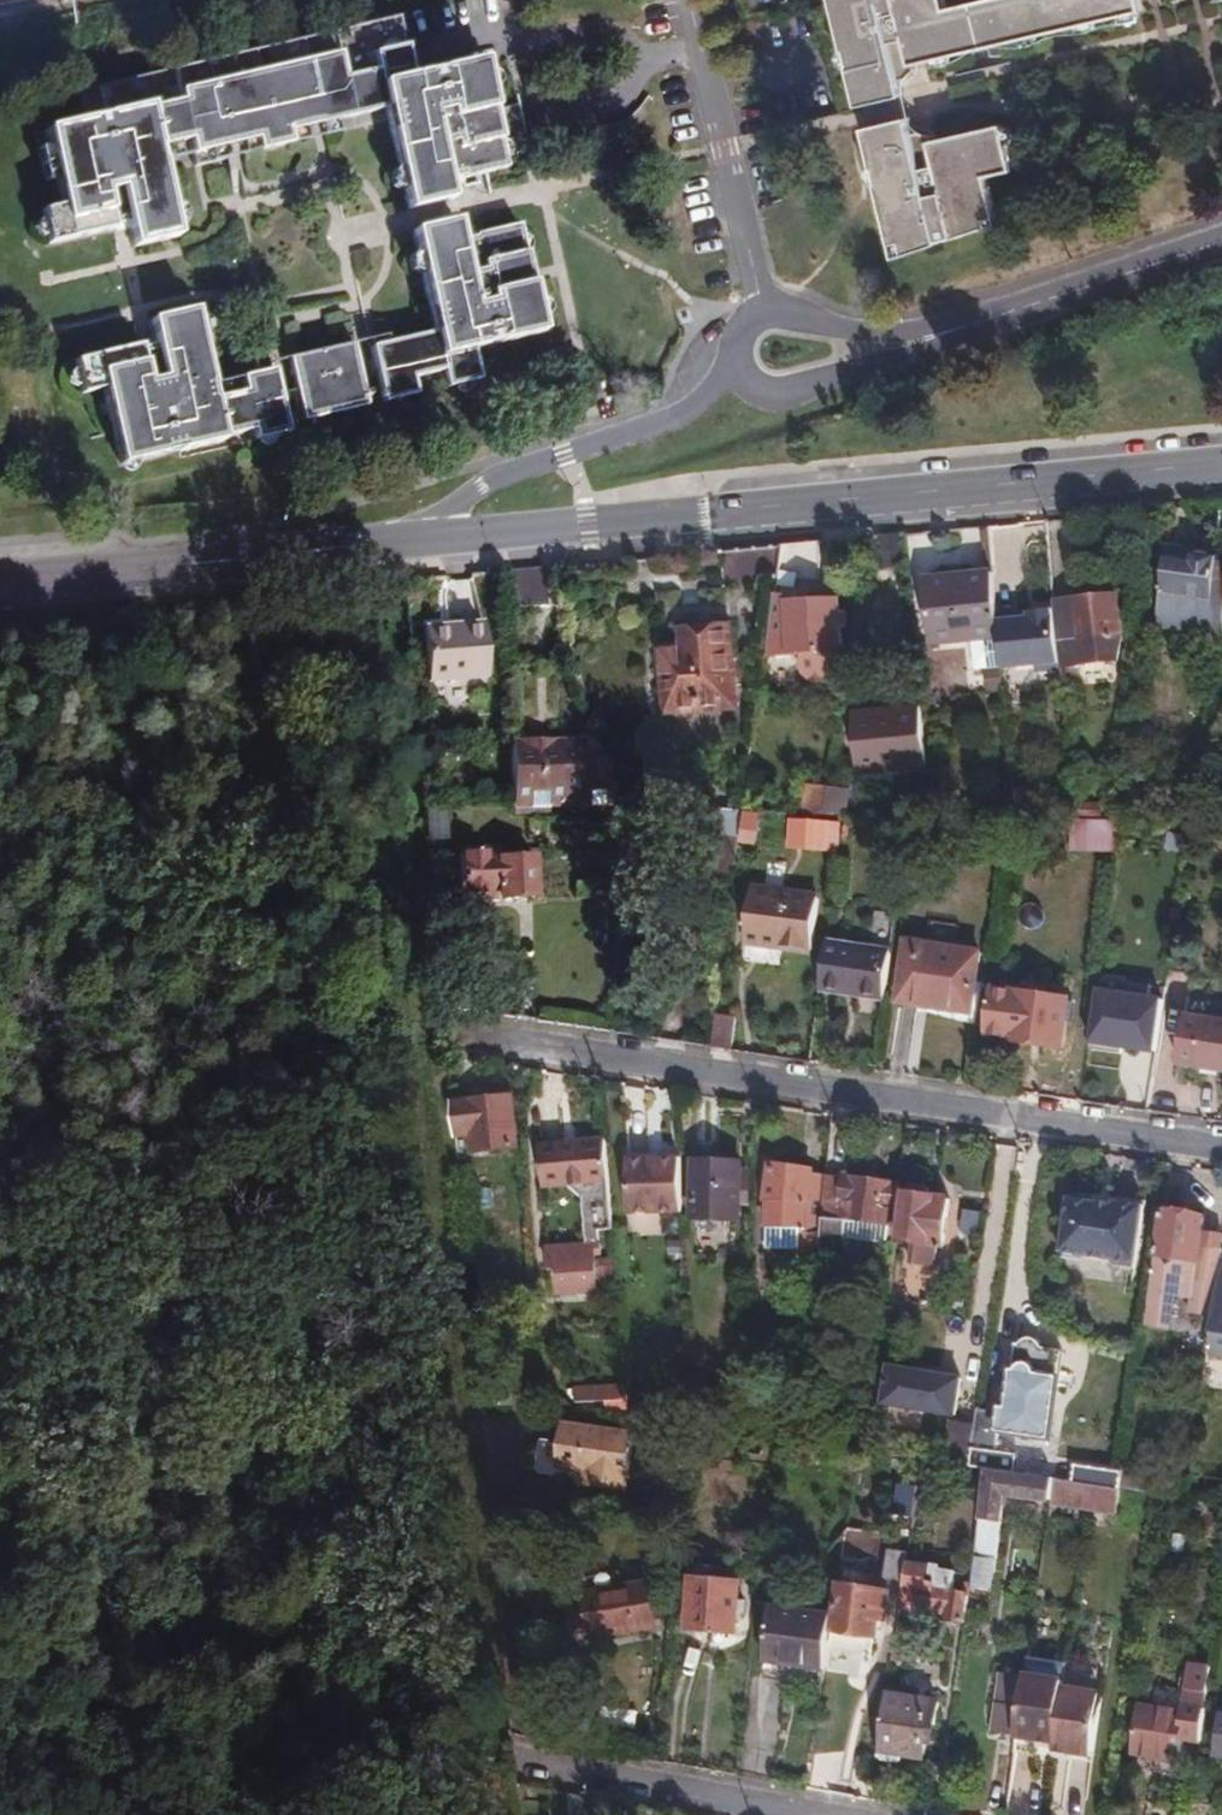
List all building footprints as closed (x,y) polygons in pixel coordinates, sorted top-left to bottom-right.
[(905,67),(1135,13),(1132,0),(830,0),(855,105),(899,95),(895,78),(900,76),(907,75),(905,67)] [(127,249),(173,239),(156,165),(152,151),(183,144),(186,158),(202,154),(219,150),(212,120),(227,116),(234,147),(250,143),(252,155),(285,147),(282,136),(298,132),(291,101),(306,98),(313,129),(330,125),(377,114),(400,213),(444,203),(440,185),(454,181),(455,183),(524,167),(515,130),(489,136),(485,115),(476,78),(418,91),(415,80),(404,82),(391,22),(75,94),(82,123),(39,133),(56,208),(33,213),(41,247),(109,232),(109,229),(122,226),(127,249)] [(473,67),(415,80),(418,91),(476,78),(473,67)] [(291,101),(298,132),(313,129),(306,98),(291,101)] [(485,115),(489,136),(515,130),(511,110),(485,115)] [(212,120),(219,150),(234,147),(227,116),(212,120)] [(991,227),(980,180),(1008,173),(995,124),(923,142),(922,137),(913,134),(907,135),(903,119),(860,130),(892,261),(933,247),(933,245),(991,227)] [(282,136),(285,147),(332,137),(330,125),(313,129),(298,132),(282,136)] [(205,166),(252,155),(250,143),(234,147),(219,150),(202,154),(205,166)] [(183,144),(152,151),(156,165),(186,158),(183,144)] [(453,242),(449,222),(405,233),(428,333),(366,347),(378,402),(411,394),(407,378),(437,371),(441,387),(473,379),(466,349),(536,333),(511,226),(468,236),(469,238),(453,242)] [(208,399),(205,385),(188,311),(144,321),(149,347),(135,350),(134,347),(68,362),(75,395),(99,390),(116,466),(219,442),(218,439),(248,432),(250,440),(282,433),(268,371),(235,378),(238,392),(208,399)] [(348,346),(284,361),(298,424),(363,409),(348,346)] [(205,385),(208,399),(238,392),(235,378),(205,385)] [(798,546),(778,548),(773,583),(792,586),(798,546)] [(778,548),(713,554),(718,591),(773,588),(773,583),(778,548)] [(1146,633),(1212,641),(1216,613),(1221,571),(1207,570),(1208,563),(1180,559),(1179,567),(1154,564),(1146,633)] [(539,572),(502,573),(504,611),(541,610),(539,572)] [(964,648),(991,645),(988,624),(984,580),(914,587),(921,652),(964,648)] [(779,639),(777,610),(786,610),(786,605),(785,594),(775,593),(765,658),(787,657),(786,641),(779,639)] [(1046,618),(1050,648),(1071,646),(1074,671),(1109,667),(1112,643),(1107,603),(1045,610),(1046,618)] [(836,626),(835,617),(812,617),(810,604),(786,605),(786,610),(777,610),(779,639),(786,641),(787,657),(787,659),(828,658),(830,627),(836,626)] [(991,645),(993,666),(994,677),(1029,673),(1030,680),(1053,678),(1050,648),(1046,618),(988,624),(991,645)] [(480,681),(477,626),(417,629),(421,685),(480,681)] [(730,709),(722,629),(676,633),(677,649),(654,652),(660,715),(730,709)] [(993,666),(991,645),(964,648),(966,669),(993,666)] [(920,771),(912,695),(844,702),(850,755),(851,755),(853,776),(896,771),(896,774),(920,771)] [(506,758),(507,807),(577,806),(577,769),(553,770),(553,757),(506,758)] [(577,769),(577,806),(600,805),(599,769),(577,769)] [(797,786),(792,819),(816,819),(819,793),(819,790),(797,786)] [(816,819),(840,820),(841,796),(819,793),(816,819)] [(1069,805),(1069,823),(1092,824),(1093,806),(1069,805)] [(421,807),(423,841),(443,840),(440,806),(421,807)] [(753,847),(757,818),(734,818),(734,821),(731,845),(753,847)] [(731,845),(734,821),(717,819),(714,845),(730,846),(731,845)] [(792,819),(787,819),(784,850),(835,855),(840,820),(816,819),(792,819)] [(1063,856),(1107,856),(1111,824),(1092,824),(1069,823),(1064,823),(1063,856)] [(1174,842),(1177,825),(1167,825),(1166,841),(1174,842)] [(1184,844),(1185,825),(1177,825),(1174,842),(1184,844)] [(687,886),(724,891),(730,846),(714,845),(692,842),(687,886)] [(443,863),(445,893),(454,892),(454,895),(457,895),(481,893),(482,899),(532,896),(530,869),(529,857),(520,858),(503,859),(502,852),(478,854),(474,851),(461,852),(458,856),(451,856),(452,862),(443,863)] [(814,896),(750,886),(743,931),(774,936),(774,941),(807,946),(814,896)] [(481,893),(457,895),(458,909),(463,913),(478,912),(482,907),(482,899),(481,893)] [(966,1019),(976,954),(900,943),(892,1001),(919,1004),(918,1012),(966,1019)] [(822,945),(815,998),(877,1007),(885,955),(822,945)] [(1159,1052),(1168,997),(1101,986),(1092,1041),(1159,1052)] [(1053,1053),(1061,1006),(1038,1002),(1032,992),(1017,990),(1013,994),(1011,994),(1005,1045),(1053,1053)] [(1221,1076),(1221,1007),(1181,1001),(1179,1011),(1186,1021),(1183,1042),(1174,1047),(1170,1069),(1193,1072),(1211,1075),(1221,1076)] [(1186,1021),(1179,1011),(1174,1047),(1183,1042),(1186,1021)] [(711,1017),(706,1051),(725,1053),(730,1020),(711,1017)] [(1210,1082),(1211,1075),(1193,1072),(1192,1078),(1210,1082)] [(444,1101),(449,1158),(463,1156),(462,1150),(508,1146),(503,1095),(444,1101)] [(530,1147),(534,1189),(563,1187),(574,1199),(578,1245),(540,1247),(542,1270),(549,1270),(551,1294),(589,1291),(588,1268),(587,1266),(595,1265),(592,1233),(605,1232),(598,1142),(530,1147)] [(685,1163),(683,1223),(732,1224),(733,1206),(734,1173),(734,1164),(685,1163)] [(640,1236),(659,1234),(653,1165),(609,1168),(614,1238),(640,1236)] [(793,1263),(814,1265),(815,1259),(823,1176),(807,1175),(808,1173),(768,1168),(760,1201),(761,1201),(758,1248),(794,1251),(793,1263)] [(823,1176),(815,1259),(839,1261),(841,1236),(881,1243),(883,1228),(888,1228),(895,1184),(838,1177),(838,1178),(823,1176)] [(939,1249),(945,1203),(926,1199),(923,1196),(905,1194),(902,1196),(898,1195),(892,1243),(911,1245),(908,1265),(930,1268),(933,1249),(939,1249)] [(1131,1273),(1140,1209),(1111,1205),(1111,1208),(1110,1212),(1093,1209),(1093,1206),(1093,1205),(1088,1200),(1069,1197),(1063,1201),(1054,1256),(1105,1264),(1109,1270),(1123,1272),(1131,1273)] [(1111,1205),(1140,1209),(1141,1204),(1088,1197),(1088,1200),(1093,1205),(1093,1206),(1111,1208),(1111,1205)] [(1151,1256),(1146,1294),(1186,1299),(1185,1312),(1210,1316),(1217,1266),(1219,1251),(1198,1248),(1202,1219),(1160,1214),(1154,1256),(1151,1256)] [(1210,1316),(1204,1358),(1221,1360),(1221,1267),(1217,1266),(1210,1316)] [(608,1267),(588,1268),(589,1291),(589,1296),(610,1294),(608,1267)] [(924,1311),(928,1278),(908,1275),(903,1307),(924,1311)] [(967,1430),(961,1470),(977,1472),(1010,1477),(1012,1460),(992,1457),(995,1435),(1044,1442),(1057,1354),(1011,1347),(1002,1410),(993,1408),(992,1416),(970,1413),(967,1430)] [(889,1363),(885,1407),(962,1415),(967,1371),(889,1363)] [(734,1396),(735,1388),(719,1386),(718,1395),(734,1396)] [(620,1388),(570,1390),(570,1404),(608,1402),(608,1416),(623,1418),(620,1388)] [(715,1413),(733,1415),(734,1414),(735,1401),(716,1399),(715,1413)] [(626,1434),(555,1424),(549,1468),(578,1472),(576,1486),(618,1493),(626,1434)] [(945,1426),(938,1467),(961,1470),(967,1430),(945,1426)] [(1069,1468),(1067,1486),(1109,1492),(1111,1492),(1114,1475),(1069,1468)] [(1042,1498),(1045,1482),(1010,1477),(977,1472),(965,1557),(976,1558),(979,1536),(984,1537),(991,1490),(1042,1498)] [(1067,1486),(1045,1482),(1042,1498),(1041,1504),(1105,1513),(1109,1492),(1067,1486)] [(890,1483),(885,1514),(904,1517),(909,1486),(890,1483)] [(886,1553),(881,1583),(900,1586),(903,1566),(905,1556),(886,1553)] [(925,1621),(961,1626),(964,1602),(950,1600),(954,1574),(903,1566),(897,1608),(909,1610),(927,1612),(925,1621)] [(688,1582),(684,1631),(731,1635),(735,1586),(688,1582)] [(837,1588),(830,1633),(871,1639),(874,1618),(881,1619),(885,1595),(837,1588)] [(576,1607),(581,1640),(669,1626),(666,1605),(659,1606),(656,1589),(593,1599),(594,1604),(576,1607)] [(760,1662),(820,1671),(828,1616),(768,1607),(760,1662)] [(909,1610),(897,1608),(896,1615),(908,1617),(909,1610)] [(899,1648),(913,1650),(915,1641),(900,1639),(899,1648)] [(1010,1741),(1019,1681),(996,1678),(987,1737),(1010,1741)] [(1019,1681),(1010,1741),(1029,1744),(1048,1746),(1047,1754),(1066,1757),(1086,1760),(1095,1697),(1057,1691),(1058,1684),(1020,1678),(1019,1681)] [(1190,1732),(1196,1697),(1176,1694),(1173,1715),(1131,1709),(1124,1755),(1156,1760),(1157,1750),(1167,1751),(1170,1729),(1190,1732)] [(875,1753),(898,1757),(921,1760),(923,1744),(926,1727),(932,1728),(936,1705),(884,1697),(875,1753)] [(1221,1763),(1221,1721),(1216,1720),(1210,1761),(1221,1763)] [(932,1728),(926,1727),(923,1744),(930,1745),(932,1728)] [(1029,1744),(1010,1741),(1009,1748),(1028,1751),(1029,1744)] [(1047,1754),(1048,1746),(1029,1744),(1028,1751),(1047,1754)] [(875,1753),(875,1759),(897,1763),(898,1757),(875,1753)] [(1047,1754),(1046,1761),(1065,1764),(1066,1757),(1047,1754)] [(1066,1757),(1065,1764),(1084,1767),(1086,1760),(1066,1757)] [(579,1799),(561,1795),(562,1814),(580,1814),(579,1799)]
